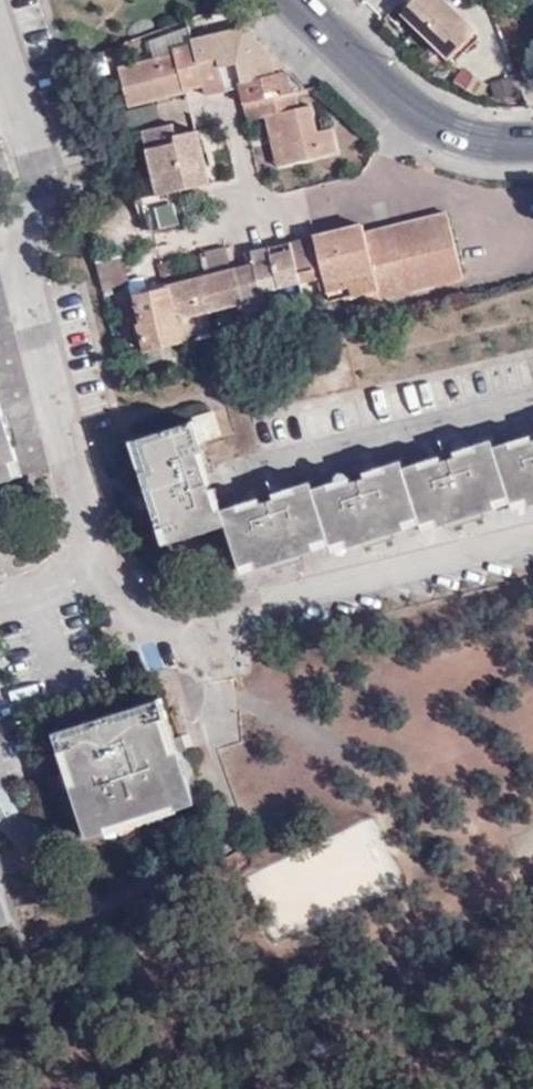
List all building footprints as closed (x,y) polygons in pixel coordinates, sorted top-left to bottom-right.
[(446,62),(472,39),(475,35),(440,0),(416,0),(400,15),(446,62)] [(242,26),(190,39),(192,44),(201,86),(203,92),(219,88),(220,90),(225,89),(223,80),(239,76),(240,85),(244,101),(291,91),(304,88),(285,70),(272,72),(268,52),(259,53),(257,41),(242,26)] [(472,39),(446,62),(452,67),(477,43),(472,39)] [(268,52),(257,41),(259,53),(268,52)] [(201,86),(192,44),(173,49),(174,55),(119,68),(129,106),(185,93),(184,89),(201,86)] [(272,72),(285,70),(268,52),(272,72)] [(225,89),(240,85),(239,76),(223,80),(225,89)] [(291,91),(244,101),(247,118),(265,114),(269,132),(279,130),(286,162),(336,151),(331,129),(316,132),(310,104),(294,108),(291,91)] [(167,123),(142,129),(158,195),(142,199),(149,233),(159,232),(187,225),(181,190),(208,184),(196,131),(172,135),(169,123),(167,123)] [(277,164),(286,162),(279,130),(269,132),(277,164)] [(375,291),(361,294),(364,302),(458,279),(443,216),(361,235),(375,291)] [(358,226),(338,231),(341,240),(361,235),(358,226)] [(321,277),(327,302),(361,294),(375,291),(361,235),(341,240),(338,231),(310,237),(286,243),(297,283),(321,277)] [(240,304),(247,332),(268,327),(259,292),(297,283),(286,243),(240,254),(244,270),(232,273),(240,304)] [(232,273),(171,288),(172,289),(179,318),(185,317),(240,304),(232,273)] [(147,350),(184,341),(181,327),(179,318),(172,289),(171,288),(136,297),(143,326),(141,327),(147,350)] [(24,476),(15,449),(5,415),(0,401),(0,484),(24,476)] [(5,415),(15,449),(20,447),(10,414),(5,415)] [(214,416),(195,422),(200,441),(219,436),(214,416)] [(195,422),(147,437),(130,442),(165,546),(227,525),(222,510),(218,501),(215,489),(212,489),(207,475),(210,473),(200,441),(195,422)] [(531,442),(529,436),(494,448),(511,504),(513,511),(532,505),(532,442),(531,442)] [(494,448),(490,439),(455,451),(457,457),(444,461),(441,455),(404,467),(421,525),(424,532),(451,523),(485,512),(511,504),(494,448)] [(404,467),(401,459),(365,473),(366,479),(354,483),(351,477),(312,489),(332,546),(334,554),(360,545),(392,534),(421,525),(404,467)] [(222,510),(227,525),(243,574),(270,565),(302,555),(332,546),(312,489),(310,480),(289,488),(273,494),(275,499),(260,504),(259,499),(222,510)] [(487,518),(485,512),(451,523),(453,529),(487,518)] [(392,534),(360,545),(362,550),(395,539),(392,534)] [(302,555),(270,565),(273,571),(304,562),(302,555)] [(196,806),(179,754),(175,740),(161,699),(54,734),(66,774),(71,788),(87,839),(106,834),(108,837),(178,814),(177,812),(196,806)] [(175,740),(179,754),(187,752),(182,737),(175,740)] [(63,790),(71,788),(66,774),(58,776),(63,790)] [(10,923),(0,891),(0,926),(10,923)]
